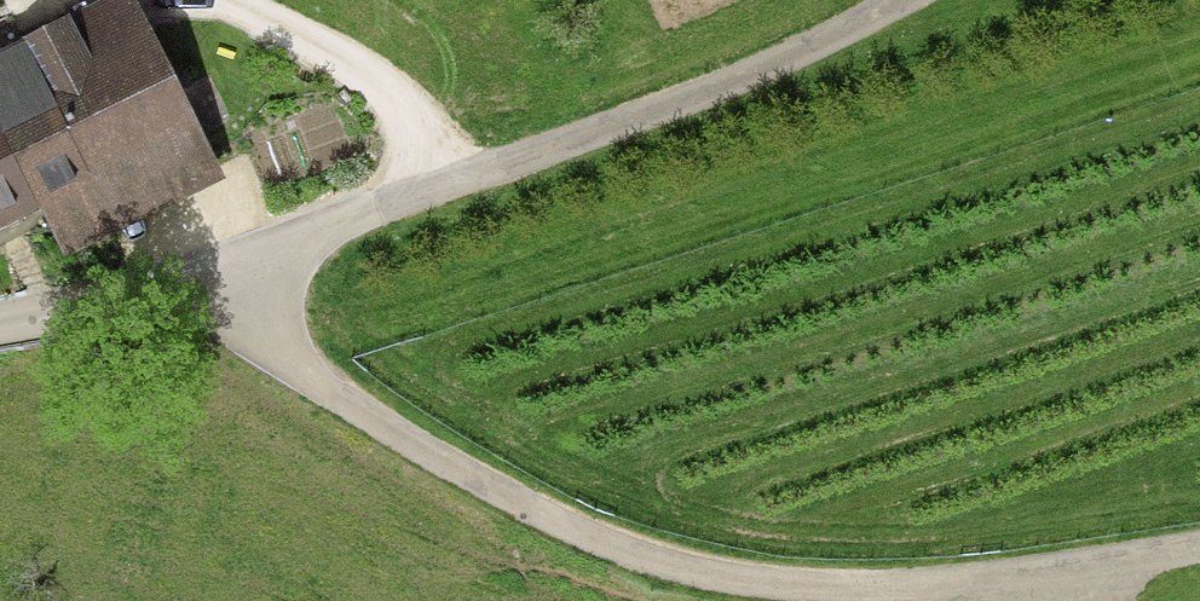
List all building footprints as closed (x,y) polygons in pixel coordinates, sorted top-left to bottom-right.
[(42,216),(65,265),(228,189),(139,0),(104,0),(0,48),(0,235),(42,216)]
